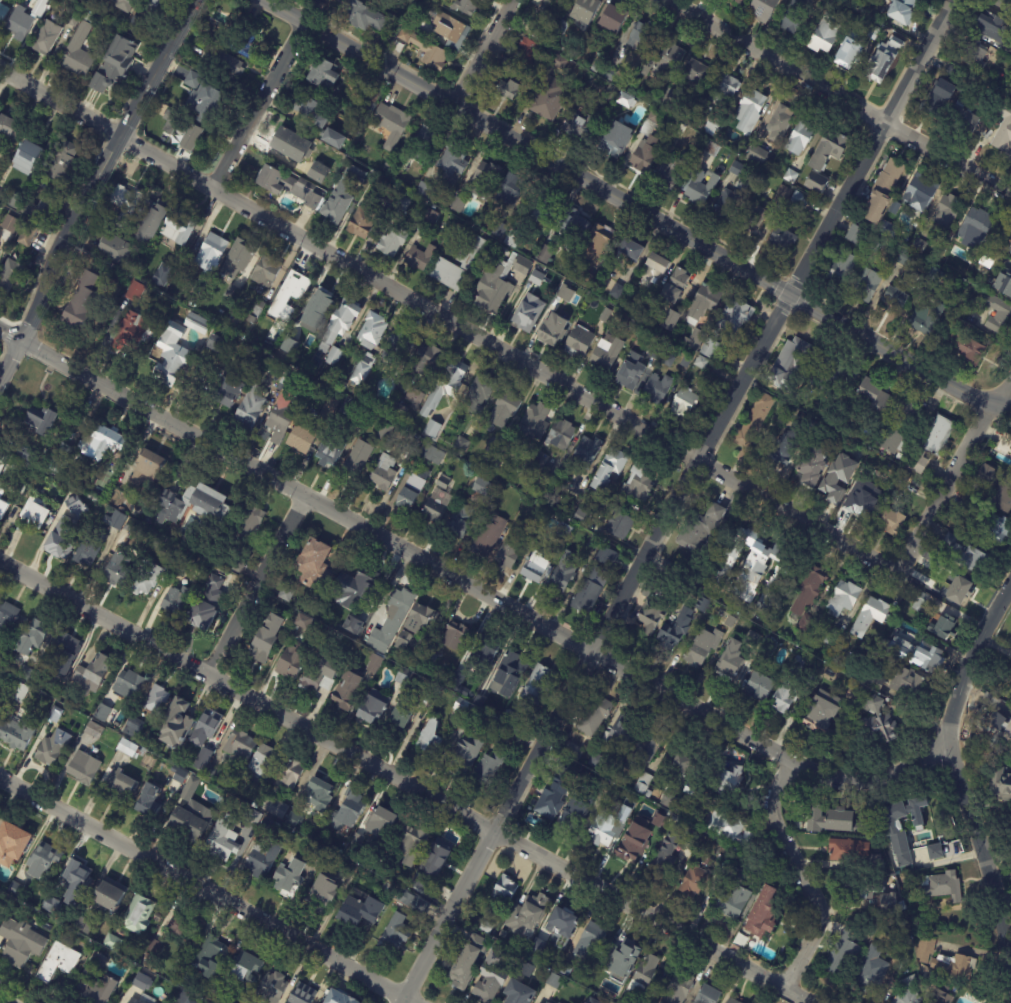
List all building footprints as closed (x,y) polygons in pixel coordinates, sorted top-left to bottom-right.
[(49,1),(48,0),(38,0),(30,14),(40,19),(49,1)] [(116,3),(111,0),(133,0),(126,13),(114,6),(116,3)] [(156,8),(143,0),(161,0),(156,8)] [(343,18),(352,0),(355,0),(364,5),(363,6),(388,19),(382,32),(370,26),(367,32),(360,29),(359,31),(357,29),(350,26),(351,23),(343,18)] [(450,8),(455,0),(460,3),(462,0),(476,0),(478,1),(476,5),(479,7),(471,19),(458,11),(456,13),(450,8)] [(545,2),(540,0),(560,0),(553,12),(542,7),(545,2)] [(570,16),(579,0),(603,0),(589,25),(580,20),(579,21),(570,16)] [(746,14),(754,0),(779,0),(766,24),(746,14)] [(778,27),(792,0),(803,0),(802,1),(805,3),(798,16),(803,19),(794,35),(778,27)] [(894,2),(890,0),(918,0),(920,1),(919,3),(920,4),(911,19),(912,20),(913,21),(909,27),(887,14),(890,8),(888,8),(891,3),(892,4),(894,2)] [(990,4),(992,0),(1010,0),(1010,9),(1009,13),(990,4)] [(599,24),(610,3),(622,10),(622,8),(629,12),(617,34),(599,24)] [(8,8),(0,22),(0,4),(8,8)] [(866,7),(869,9),(866,14),(859,10),(862,5),(866,7)] [(14,39),(17,34),(6,29),(18,6),(24,9),(20,16),(33,23),(22,44),(14,39)] [(820,48),(818,52),(807,47),(821,18),(817,16),(820,9),(836,17),(828,33),(836,37),(828,53),(820,48)] [(462,46),(458,53),(447,45),(450,40),(436,32),(439,26),(434,23),(442,10),(452,16),(451,18),(467,27),(468,25),(473,28),(462,46)] [(859,12),(869,18),(863,28),(853,23),(859,12)] [(987,12),(1010,25),(1010,32),(1009,31),(1008,34),(1010,36),(1006,44),(1005,47),(971,28),(975,22),(976,23),(980,17),(983,19),(987,12)] [(74,28),(66,23),(72,13),(80,17),(74,28)] [(80,38),(75,36),(86,15),(93,18),(81,39),(80,38)] [(246,18),(262,26),(253,43),(259,47),(252,60),(226,47),(242,15),(246,18)] [(420,21),(414,32),(404,26),(410,15),(420,21)] [(143,26),(136,38),(126,31),(134,17),(145,23),(143,26)] [(568,22),(570,24),(565,35),(557,31),(562,19),(568,22)] [(44,56),(33,50),(36,44),(34,43),(46,20),(63,29),(47,58),(44,56)] [(630,45),(627,43),(630,37),(629,37),(638,20),(647,25),(649,21),(656,25),(654,29),(657,31),(648,47),(637,41),(633,47),(630,45)] [(526,33),(533,22),(543,28),(536,39),(526,33)] [(407,43),(407,45),(397,39),(402,30),(412,35),(407,43)] [(105,60),(103,59),(117,34),(131,41),(132,40),(134,41),(133,43),(137,45),(130,57),(133,59),(126,69),(105,60)] [(446,61),(444,65),(445,66),(440,74),(435,71),(435,72),(420,64),(426,55),(420,52),(420,51),(408,43),(413,35),(449,56),(446,61)] [(877,83),(872,79),(870,82),(863,78),(871,63),(869,62),(873,55),(875,57),(879,48),(878,47),(880,43),(881,44),(882,42),(885,43),(884,44),(887,45),(889,41),(891,42),(894,35),(906,42),(902,49),(898,47),(896,50),(899,52),(881,84),(877,83)] [(988,51),(983,61),(987,63),(983,72),(958,59),(970,35),(983,42),(981,47),(988,51)] [(513,57),(525,37),(541,46),(529,67),(513,57)] [(857,72),(851,68),(852,67),(835,58),(846,38),(851,41),(848,46),(852,48),(855,44),(862,48),(858,57),(864,60),(857,72)] [(677,46),(687,51),(669,83),(651,73),(669,41),(677,46)] [(243,65),(241,67),(245,69),(235,88),(225,83),(230,74),(200,57),(207,44),(243,64),(243,65)] [(73,73),(61,66),(73,46),(76,47),(77,45),(82,48),(81,49),(96,58),(84,79),(73,73)] [(544,71),(554,53),(569,61),(563,71),(555,66),(550,75),(544,71)] [(334,65),(331,71),(340,75),(335,84),(327,80),(322,89),(307,80),(320,57),(334,65)] [(511,60),(517,63),(512,75),(497,67),(499,62),(502,63),(505,57),(511,60)] [(691,58),(712,70),(703,87),(681,75),(690,57),(691,58)] [(655,62),(647,76),(641,73),(649,59),(655,62)] [(126,69),(129,71),(118,92),(108,86),(103,94),(89,86),(100,65),(102,66),(105,60),(126,69)] [(594,63),(600,67),(596,73),(590,69),(594,63)] [(954,76),(946,71),(949,65),(958,69),(954,76)] [(616,71),(618,72),(612,82),(603,77),(608,67),(616,71)] [(507,97),(496,91),(502,81),(508,84),(517,68),(529,74),(514,100),(507,97)] [(189,70),(183,83),(193,88),(184,106),(198,113),(196,118),(206,124),(210,117),(214,119),(229,91),(189,70)] [(534,73),(538,76),(534,82),(530,79),(534,73)] [(741,84),(739,88),(740,89),(739,91),(737,90),(733,96),(729,94),(721,107),(707,98),(722,73),(726,76),(727,75),(731,77),(731,76),(739,81),(738,83),(741,84)] [(534,112),(528,109),(548,74),(566,85),(563,91),(569,94),(552,123),(534,112)] [(589,75),(597,80),(592,88),(584,83),(589,75)] [(933,108),(925,105),(937,81),(940,82),(942,78),(958,86),(943,114),(933,108)] [(374,80),(383,84),(381,91),(371,87),(374,80)] [(603,98),(611,85),(619,90),(611,104),(602,99),(603,98)] [(757,92),(768,98),(759,114),(761,115),(749,137),(744,134),(745,133),(736,128),(740,121),(733,117),(741,105),(739,103),(743,96),(745,97),(750,88),(757,92)] [(669,91),(678,96),(668,114),(657,108),(667,90),(669,91)] [(345,137),(338,148),(321,137),(322,135),(307,126),(310,120),(298,114),(299,111),(291,106),(300,91),(309,96),(309,95),(320,102),(315,110),(328,117),(322,127),(325,129),(328,125),(345,136),(345,137)] [(635,98),(634,100),(637,101),(634,108),(631,106),(630,109),(616,101),(621,91),(635,98)] [(948,119),(961,96),(968,100),(964,108),(981,118),(973,133),(948,119)] [(366,100),(376,105),(369,117),(360,112),(366,100)] [(1002,102),(1010,106),(1010,151),(1009,150),(1007,153),(991,145),(1005,119),(996,114),(1002,102)] [(381,104),(389,109),(391,106),(411,117),(408,122),(409,123),(392,154),(382,149),(391,134),(387,132),(388,131),(382,127),(380,129),(370,124),(381,104)] [(790,109),(792,111),(789,116),(794,118),(780,144),(769,138),(772,133),(766,129),(780,104),(790,109)] [(661,118),(651,135),(659,140),(654,148),(660,151),(648,173),(644,171),(643,173),(628,165),(637,147),(638,147),(642,140),(644,141),(645,140),(647,141),(649,137),(640,132),(653,108),(663,114),(661,118)] [(200,138),(191,154),(179,147),(185,136),(175,130),(172,136),(163,130),(168,122),(163,119),(168,109),(205,130),(200,138)] [(582,111),(598,121),(585,144),(560,130),(567,117),(575,121),(581,111),(582,111)] [(5,136),(0,133),(0,113),(5,116),(22,127),(12,143),(4,138),(5,136)] [(721,122),(714,133),(704,127),(711,116),(721,122)] [(685,118),(693,123),(690,128),(682,123),(685,118)] [(808,122),(812,125),(811,127),(815,130),(812,135),(813,136),(809,143),(808,143),(804,151),(802,151),(799,157),(784,148),(797,125),(800,119),(807,123),(807,122),(808,122)] [(356,122),(363,126),(357,137),(350,133),(356,122)] [(307,174),(317,156),(306,150),(300,162),(268,144),(280,123),(312,141),(310,146),(316,149),(319,143),(328,148),(321,162),(330,167),(321,183),(307,174)] [(600,149),(593,145),(603,127),(608,130),(612,123),(621,128),(620,129),(631,135),(617,159),(600,149)] [(681,137),(676,133),(681,124),(687,128),(681,137)] [(424,125),(434,130),(434,131),(441,135),(431,156),(412,146),(423,125),(424,125)] [(837,159),(830,155),(825,164),(827,165),(824,172),(822,171),(820,175),(829,180),(821,195),(804,186),(814,168),(808,165),(821,142),(821,141),(829,127),(851,140),(840,160),(837,159)] [(36,139),(38,140),(39,138),(53,146),(47,157),(39,153),(31,167),(22,162),(21,164),(20,164),(18,168),(10,164),(27,133),(36,139)] [(43,178),(55,158),(53,157),(59,145),(61,146),(64,140),(78,148),(73,158),(75,159),(72,165),(75,166),(70,174),(71,175),(63,189),(43,178)] [(451,141),(468,150),(463,160),(468,163),(461,175),(455,171),(452,176),(435,166),(440,157),(441,159),(444,153),(443,153),(445,150),(445,151),(447,149),(445,148),(449,140),(451,141)] [(714,158),(704,152),(710,141),(721,147),(715,158),(714,158)] [(741,141),(746,144),(741,153),(736,150),(741,141)] [(765,151),(770,154),(767,159),(770,160),(767,164),(764,162),(763,164),(758,161),(757,164),(745,157),(753,144),(765,151)] [(402,155),(411,159),(404,175),(395,171),(397,166),(393,164),(387,176),(381,173),(388,158),(392,159),(395,152),(402,155)] [(671,190),(654,180),(664,163),(665,164),(669,156),(676,160),(687,155),(694,159),(687,170),(684,168),(672,190),(671,190)] [(868,207),(873,198),(871,197),(875,190),(872,189),(876,183),(875,182),(880,173),(881,173),(882,171),(883,171),(884,170),(883,170),(886,164),(887,164),(891,158),(906,167),(890,195),(893,196),(891,199),(892,200),(888,207),(887,206),(883,215),(884,215),(878,226),(862,217),(868,207)] [(748,181),(747,182),(729,171),(735,160),(754,171),(748,181)] [(478,197),(470,193),(476,183),(473,182),(483,161),(501,170),(491,190),(488,189),(485,194),(491,197),(488,203),(478,197)] [(318,185),(314,192),(324,197),(316,210),(305,204),(307,200),(283,187),(279,195),(256,182),(266,163),(281,171),(284,166),(318,185)] [(356,184),(344,178),(351,164),(363,170),(356,184)] [(791,169),(799,175),(793,185),(783,178),(789,168),(791,169)] [(713,173),(721,177),(704,206),(697,201),(695,204),(688,200),(690,198),(684,194),(685,192),(680,189),(690,173),(695,176),(699,169),(706,173),(700,183),(706,186),(713,173)] [(520,179),(527,183),(512,208),(494,197),(508,172),(520,179)] [(903,199),(917,172),(940,186),(924,214),(909,205),(910,203),(903,199)] [(423,182),(437,190),(430,202),(414,193),(421,181),(423,182)] [(348,189),(346,191),(353,196),(359,200),(343,227),(337,223),(337,224),(328,219),(330,217),(319,210),(326,198),(327,199),(337,183),(348,189)] [(113,217),(116,218),(118,216),(116,216),(114,215),(114,213),(115,211),(117,211),(119,211),(119,213),(121,209),(105,201),(108,195),(110,197),(117,184),(124,188),(124,189),(136,196),(134,201),(137,203),(122,231),(109,225),(113,217)] [(787,201),(776,195),(782,185),(792,191),(787,201)] [(392,205),(382,199),(387,189),(392,192),(394,188),(400,191),(392,205)] [(544,188),(564,199),(548,229),(527,217),(544,188)] [(742,197),(737,206),(740,208),(732,224),(712,213),(726,188),(742,197)] [(810,199),(805,209),(790,200),(796,190),(810,199)] [(402,211),(394,206),(401,192),(413,198),(406,213),(402,211)] [(13,194),(23,200),(17,211),(5,204),(11,193),(13,194)] [(944,228),(933,221),(937,214),(935,212),(944,195),(948,197),(950,194),(959,198),(957,202),(964,206),(950,231),(944,228)] [(52,202),(48,209),(52,211),(46,221),(37,216),(34,221),(19,212),(25,200),(34,205),(32,209),(35,210),(43,196),(52,202)] [(147,199),(168,211),(148,247),(133,238),(137,231),(136,230),(138,226),(131,222),(145,197),(147,199)] [(770,212),(765,222),(763,220),(757,231),(751,228),(749,232),(740,228),(756,197),(762,200),(759,206),(770,212)] [(463,201),(467,204),(461,215),(454,211),(453,212),(450,210),(457,198),(463,201)] [(895,201),(902,205),(897,215),(889,211),(894,201),(895,201)] [(357,236),(354,235),(353,236),(346,232),(359,207),(368,212),(370,209),(380,215),(365,241),(357,236)] [(984,211),(990,214),(989,216),(996,220),(983,243),(980,242),(979,245),(978,244),(975,251),(963,244),(965,240),(957,236),(972,207),(979,211),(980,209),(984,211)] [(185,215),(190,218),(189,220),(197,225),(184,248),(158,233),(170,211),(172,213),(174,209),(185,215)] [(435,212),(439,214),(434,225),(423,219),(428,209),(435,212)] [(580,235),(568,228),(564,236),(556,231),(568,210),(591,223),(584,237),(580,235)] [(13,234),(20,220),(6,214),(0,227),(13,234)] [(888,214),(893,218),(891,222),(885,219),(888,214)] [(508,227),(501,238),(492,233),(498,221),(508,227)] [(884,221),(900,229),(894,240),(879,231),(884,221)] [(1010,221),(1010,222),(1010,241),(1001,236),(1010,221)] [(785,225),(789,227),(787,231),(798,237),(794,244),(791,243),(786,252),(768,243),(777,225),(778,225),(780,222),(785,225)] [(610,228),(616,232),(600,259),(582,248),(596,224),(604,228),(605,226),(610,228)] [(847,237),(851,228),(850,228),(852,224),(853,225),(854,224),(866,231),(857,245),(846,238),(847,237)] [(377,247),(375,246),(383,234),(386,235),(392,226),(398,229),(400,227),(410,233),(402,245),(400,244),(393,257),(377,247)] [(511,228),(523,235),(515,249),(503,243),(511,228)] [(131,253),(123,267),(94,251),(99,242),(101,243),(103,238),(102,238),(105,232),(133,248),(131,253)] [(220,238),(229,243),(217,264),(219,265),(201,297),(191,291),(200,274),(201,274),(204,270),(192,264),(210,232),(220,238)] [(459,292),(429,275),(439,256),(460,267),(462,262),(456,259),(464,244),(470,248),(478,235),(489,241),(468,279),(466,278),(459,292)] [(882,251),(872,245),(877,236),(888,242),(883,251),(882,251)] [(644,248),(645,249),(637,262),(617,250),(624,237),(644,248)] [(246,247),(248,249),(251,245),(258,249),(245,274),(240,271),(235,281),(221,273),(229,260),(227,259),(239,238),(247,243),(245,247),(246,247)] [(928,244),(922,254),(911,248),(917,238),(928,244)] [(403,260),(412,242),(417,244),(416,246),(424,251),(429,242),(437,246),(432,256),(431,255),(423,269),(416,265),(415,267),(403,260)] [(544,244),(554,250),(546,265),(536,259),(543,244),(544,244)] [(907,268),(896,262),(904,249),(915,255),(908,268),(907,268)] [(828,276),(832,270),(831,270),(842,250),(859,259),(851,275),(850,274),(844,285),(828,276)] [(662,258),(670,262),(663,277),(661,276),(659,281),(657,280),(655,285),(641,278),(647,266),(645,265),(652,252),(662,258)] [(279,261),(278,263),(283,266),(269,291),(250,281),(265,254),(279,261)] [(526,277),(511,269),(504,281),(515,287),(509,298),(507,297),(496,316),(489,312),(488,315),(481,311),(482,309),(473,304),(477,299),(475,298),(477,296),(478,297),(479,293),(475,290),(492,260),(505,268),(507,265),(506,264),(510,258),(514,261),(518,254),(533,263),(526,277)] [(944,257),(952,261),(949,267),(941,262),(944,257)] [(6,295),(0,292),(0,272),(7,258),(10,260),(29,270),(24,280),(16,276),(6,295)] [(167,262),(176,267),(168,281),(166,279),(163,284),(159,282),(159,283),(150,279),(154,271),(157,272),(160,266),(157,265),(160,259),(167,262)] [(681,269),(687,272),(686,275),(690,277),(675,305),(660,297),(667,284),(668,284),(677,267),(681,269)] [(871,270),(884,277),(869,304),(861,300),(863,297),(859,295),(857,298),(851,294),(866,267),(871,270)] [(938,285),(927,279),(933,267),(947,274),(945,278),(942,276),(938,285)] [(1009,269),(1010,270),(1010,298),(993,287),(1001,273),(1002,274),(1006,268),(1009,270),(1009,269)] [(68,302),(70,298),(72,299),(79,287),(77,285),(84,272),(85,273),(86,269),(99,276),(91,290),(92,291),(84,306),(91,310),(81,329),(60,318),(68,302)] [(300,304),(287,297),(281,309),(286,312),(281,322),(266,314),(282,285),(287,288),(295,273),(297,274),(299,270),(310,276),(309,278),(313,281),(300,304)] [(539,287),(528,281),(534,270),(545,276),(539,287)] [(586,274),(596,280),(590,291),(575,282),(581,272),(586,274)] [(893,306),(883,301),(890,286),(896,289),(901,280),(910,284),(914,275),(924,280),(919,290),(915,287),(902,311),(893,306)] [(136,303),(124,297),(134,279),(146,285),(137,303),(136,303)] [(321,284),(328,288),(327,289),(330,291),(329,292),(336,297),(325,317),(321,314),(316,323),(305,317),(308,310),(306,309),(320,283),(321,284)] [(231,285),(240,290),(232,304),(222,298),(230,284),(231,285)] [(569,303),(556,296),(563,284),(570,287),(569,289),(575,293),(569,303)] [(724,293),(713,312),(708,309),(706,313),(704,312),(695,328),(684,321),(687,316),(686,316),(695,300),(694,299),(702,285),(707,288),(710,284),(724,293)] [(624,292),(618,304),(608,299),(614,287),(624,292)] [(984,292),(1010,306),(1010,329),(1006,338),(985,327),(991,316),(994,318),(998,312),(992,309),(991,311),(977,304),(984,292)] [(357,304),(360,305),(359,308),(361,309),(356,318),(355,317),(352,323),(353,323),(348,332),(346,331),(342,337),(338,335),(331,347),(321,341),(327,330),(326,329),(330,322),(329,321),(336,309),(338,311),(340,307),(338,306),(344,296),(357,304)] [(191,297),(198,301),(194,308),(188,305),(189,302),(188,302),(191,297)] [(261,301),(266,304),(257,320),(247,315),(256,299),(261,301)] [(522,330),(518,328),(519,326),(511,321),(522,303),(527,306),(525,308),(530,311),(531,309),(530,309),(532,306),(533,307),(536,303),(534,302),(536,300),(537,300),(546,305),(529,335),(522,330)] [(752,308),(756,310),(747,326),(744,324),(738,334),(731,330),(729,334),(721,330),(715,342),(719,344),(711,360),(699,353),(707,338),(710,339),(717,327),(715,327),(730,300),(740,305),(742,302),(752,308)] [(608,309),(604,315),(593,308),(597,301),(608,309)] [(924,335),(907,326),(920,303),(932,309),(936,301),(946,307),(930,338),(924,335)] [(133,310),(138,312),(137,312),(151,320),(148,325),(155,329),(149,343),(141,339),(135,349),(124,343),(120,350),(110,344),(112,341),(108,339),(112,331),(115,333),(128,307),(133,310)] [(206,330),(205,334),(182,323),(189,309),(211,321),(206,330)] [(670,310),(681,316),(671,333),(659,326),(669,309),(670,310)] [(383,319),(387,321),(386,324),(389,326),(385,334),(385,333),(382,339),(383,339),(377,349),(365,342),(363,346),(356,342),(367,322),(366,321),(371,312),(383,319)] [(545,344),(538,340),(539,338),(536,337),(545,320),(547,321),(552,312),(558,316),(558,317),(568,322),(564,330),(567,331),(561,343),(558,341),(554,348),(545,344)] [(953,330),(951,332),(941,326),(947,315),(957,321),(953,330)] [(265,317),(282,326),(274,341),(271,339),(270,341),(262,337),(261,339),(255,335),(265,317)] [(595,336),(582,362),(563,353),(565,349),(563,348),(575,325),(595,336)] [(403,331),(412,336),(416,339),(410,348),(404,344),(393,365),(388,362),(387,365),(379,360),(383,352),(382,351),(386,344),(396,327),(403,331)] [(184,347),(185,347),(183,351),(193,357),(188,366),(186,365),(174,388),(152,377),(159,363),(163,365),(166,358),(162,356),(165,350),(157,346),(162,336),(163,337),(168,328),(171,329),(168,334),(179,340),(177,343),(184,347)] [(707,335),(698,352),(682,343),(685,338),(689,340),(695,328),(707,335)] [(212,331),(229,341),(221,355),(206,346),(208,342),(206,341),(212,331)] [(985,358),(977,371),(965,363),(967,360),(960,355),(958,358),(944,350),(953,334),(957,336),(958,333),(989,350),(985,358)] [(617,358),(607,373),(588,361),(602,339),(604,340),(607,334),(615,339),(615,338),(625,344),(617,358)] [(778,388),(775,386),(776,384),(772,381),(770,383),(766,381),(788,340),(793,343),(796,337),(812,346),(802,363),(806,365),(801,373),(794,369),(792,373),(799,377),(790,394),(778,388)] [(648,346),(643,353),(633,347),(638,338),(649,344),(648,346)] [(285,342),(294,347),(286,359),(276,353),(283,341),(285,342)] [(442,351),(433,366),(436,367),(430,378),(425,376),(424,377),(409,368),(422,344),(431,348),(433,346),(442,351)] [(659,362),(665,352),(676,358),(670,368),(659,362)] [(269,353),(280,360),(273,371),(262,364),(269,353)] [(679,365),(686,354),(693,358),(687,369),(679,365)] [(710,361),(704,371),(693,365),(699,355),(710,361)] [(848,367),(859,374),(845,398),(812,379),(821,364),(822,365),(827,355),(848,367)] [(325,363),(328,356),(337,361),(333,368),(325,363)] [(459,362),(469,367),(460,383),(462,384),(454,399),(447,395),(443,396),(434,412),(431,410),(426,419),(419,415),(442,373),(445,375),(447,371),(444,369),(451,357),(459,362)] [(648,365),(633,392),(623,387),(624,386),(621,384),(622,381),(615,377),(624,362),(626,363),(627,361),(629,362),(628,364),(634,367),(639,360),(648,365)] [(372,367),(361,387),(349,380),(360,361),(372,367)] [(262,369),(272,375),(270,380),(259,374),(262,369)] [(224,404),(211,396),(224,372),(245,383),(239,395),(238,394),(231,407),(224,404)] [(280,390),(275,387),(283,374),(287,377),(283,384),(280,390)] [(488,375),(491,376),(490,379),(498,383),(488,402),(484,400),(481,407),(483,408),(479,417),(468,412),(472,404),(464,400),(478,374),(485,377),(486,374),(488,375)] [(673,381),(660,407),(650,402),(652,397),(643,393),(652,374),(654,375),(654,374),(658,376),(657,377),(660,378),(658,381),(661,383),(665,375),(674,380),(673,381)] [(257,382),(259,376),(269,381),(267,387),(257,382)] [(867,377),(884,387),(882,392),(893,398),(882,418),(870,412),(873,408),(855,399),(867,377)] [(268,399),(251,429),(232,419),(252,381),(260,385),(256,393),(268,399)] [(415,390),(425,395),(417,411),(411,407),(413,403),(404,398),(411,387),(415,390)] [(512,393),(518,396),(516,399),(522,402),(514,418),(510,416),(503,430),(487,422),(495,407),(495,408),(496,406),(495,405),(504,387),(512,391),(511,393),(512,393)] [(285,430),(266,419),(283,388),(296,396),(290,408),(296,411),(285,430)] [(681,388),(686,390),(687,388),(692,391),(691,393),(700,398),(696,407),(693,406),(687,419),(680,415),(679,417),(669,412),(675,399),(674,399),(676,395),(677,396),(681,388)] [(359,399),(363,391),(369,395),(365,403),(359,399)] [(746,464),(737,459),(743,448),(732,442),(738,431),(739,433),(754,406),(752,405),(760,391),(775,400),(763,423),(764,424),(750,448),(754,450),(746,464)] [(329,420),(319,415),(329,396),(339,401),(329,420)] [(357,404),(349,417),(338,410),(346,397),(357,404)] [(916,409),(922,412),(918,420),(910,416),(901,434),(915,441),(908,456),(897,451),(895,455),(874,444),(884,423),(887,425),(899,401),(916,409)] [(541,403),(544,405),(544,406),(550,409),(544,422),(548,425),(540,442),(534,439),(529,447),(521,443),(514,456),(506,452),(530,404),(537,408),(540,403),(541,403)] [(388,415),(394,404),(408,412),(401,423),(388,415)] [(26,423),(33,409),(46,416),(50,409),(59,414),(46,438),(37,433),(38,430),(26,423)] [(946,419),(955,424),(938,457),(928,451),(924,459),(930,462),(923,476),(908,469),(920,447),(921,448),(939,415),(946,419)] [(560,421),(563,423),(564,420),(572,425),(571,427),(577,430),(565,452),(549,444),(549,446),(544,443),(557,419),(560,421)] [(442,426),(436,438),(423,431),(426,427),(430,420),(442,426)] [(300,422),(319,433),(307,454),(286,442),(298,421),(300,422)] [(387,441),(376,435),(383,421),(394,427),(387,441)] [(114,431),(124,436),(123,437),(128,440),(122,450),(118,448),(117,450),(111,446),(101,463),(88,456),(84,455),(82,449),(84,443),(88,439),(93,437),(100,424),(105,427),(105,426),(114,431)] [(791,459),(786,467),(780,463),(778,466),(773,463),(774,460),(771,458),(787,431),(803,440),(791,459)] [(342,439),(348,443),(335,465),(329,461),(326,467),(320,463),(322,459),(316,455),(329,432),(337,436),(333,444),(338,446),(342,439)] [(1003,433),(1010,438),(1010,450),(1007,457),(996,450),(1004,436),(1002,435),(1003,433)] [(414,452),(404,447),(410,436),(420,442),(414,452)] [(462,438),(471,443),(465,453),(453,446),(459,436),(462,438)] [(604,443),(587,471),(576,464),(574,466),(568,462),(585,436),(594,442),(596,438),(604,443)] [(497,440),(505,445),(499,454),(486,446),(492,437),(497,440)] [(352,476),(341,470),(359,439),(375,447),(357,479),(352,476)] [(428,458),(418,453),(425,441),(446,453),(439,465),(428,458)] [(20,455),(25,446),(37,452),(31,462),(20,455)] [(144,447),(165,458),(154,479),(136,469),(140,462),(136,460),(143,447),(144,447)] [(629,456),(629,457),(619,476),(612,473),(609,480),(610,481),(603,495),(590,488),(611,447),(629,456)] [(811,491),(800,484),(804,477),(795,472),(805,454),(809,456),(814,447),(829,455),(825,460),(829,462),(826,467),(827,468),(823,474),(821,473),(819,477),(821,478),(813,492),(811,491)] [(8,455),(0,469),(0,452),(6,455),(8,455)] [(398,460),(394,467),(391,466),(390,468),(398,472),(387,492),(378,488),(379,485),(369,480),(371,476),(370,475),(371,473),(371,474),(376,466),(384,452),(398,460)] [(549,457),(544,467),(549,470),(543,480),(528,472),(538,452),(549,457)] [(844,455),(850,458),(850,460),(860,465),(849,486),(840,481),(837,486),(847,491),(838,508),(824,501),(827,496),(818,491),(825,480),(827,480),(829,475),(828,474),(834,463),(835,464),(840,455),(843,456),(843,455),(844,455)] [(654,471),(649,480),(652,482),(651,485),(654,487),(645,504),(632,497),(626,507),(615,501),(624,484),(626,485),(632,474),(630,472),(636,461),(654,471)] [(985,464),(996,471),(995,472),(996,473),(988,487),(975,480),(984,465),(985,466),(985,464)] [(399,506),(396,505),(405,485),(406,485),(412,472),(419,475),(423,466),(432,471),(421,494),(420,493),(412,509),(404,505),(402,508),(399,506)] [(451,481),(446,490),(436,485),(442,474),(451,479),(451,481)] [(485,495),(471,488),(479,474),(492,482),(485,495)] [(1004,476),(1010,480),(1010,511),(1009,515),(989,504),(1004,476)] [(215,489),(226,495),(222,502),(232,507),(222,525),(192,508),(194,504),(191,503),(189,506),(188,505),(180,519),(178,518),(175,523),(165,518),(162,524),(153,518),(160,506),(164,509),(165,507),(153,500),(162,485),(176,493),(174,496),(181,501),(183,497),(182,497),(189,484),(194,487),(199,479),(215,489)] [(579,486),(585,489),(580,499),(563,491),(568,480),(579,486)] [(875,510),(868,506),(863,515),(859,513),(855,519),(844,512),(861,482),(871,488),(867,495),(880,502),(876,510),(875,510)] [(445,491),(453,495),(438,524),(426,518),(427,516),(421,512),(429,496),(430,497),(436,486),(445,491)] [(64,500),(73,517),(87,510),(84,504),(82,505),(77,493),(64,500)] [(31,494),(47,503),(45,506),(49,509),(48,510),(50,511),(42,525),(41,524),(39,528),(20,518),(21,517),(18,515),(30,494),(31,494)] [(962,508),(968,497),(981,504),(975,515),(962,508)] [(1,520),(0,519),(0,499),(10,504),(1,520)] [(605,501),(610,504),(606,513),(598,509),(603,500),(605,501)] [(715,504),(727,511),(703,553),(678,539),(691,518),(699,522),(702,517),(704,518),(713,503),(715,504)] [(264,511),(267,512),(256,535),(260,537),(254,550),(234,540),(251,504),(264,511)] [(473,513),(471,516),(474,518),(463,538),(444,528),(455,507),(458,508),(459,505),(473,513)] [(491,510),(490,509),(490,507),(492,505),(494,505),(495,507),(495,508),(498,508),(499,509),(499,511),(498,513),(496,513),(494,512),(494,510),(493,510),(491,510)] [(589,515),(590,515),(587,519),(586,519),(583,525),(572,518),(575,512),(576,512),(578,509),(589,515)] [(119,530),(102,521),(106,514),(111,517),(115,510),(126,516),(119,530)] [(885,534),(883,533),(885,528),(879,526),(886,510),(898,515),(898,514),(906,517),(896,539),(885,534)] [(506,522),(489,555),(477,549),(475,553),(467,550),(483,517),(485,518),(489,511),(507,520),(506,522)] [(631,528),(625,540),(604,528),(612,515),(613,516),(616,511),(635,521),(631,528)] [(61,513),(42,549),(60,558),(61,557),(65,560),(75,542),(65,536),(74,520),(61,513)] [(1004,517),(1010,520),(1010,533),(1008,539),(1005,537),(1002,544),(1001,543),(999,546),(991,541),(989,545),(981,540),(983,537),(974,532),(982,516),(991,521),(994,515),(1003,519),(1004,517)] [(148,518),(153,520),(150,525),(143,521),(146,516),(148,518)] [(571,536),(556,528),(561,518),(576,526),(571,536)] [(528,544),(523,553),(521,552),(512,569),(507,566),(505,569),(498,565),(499,563),(494,561),(514,521),(525,527),(518,539),(528,544)] [(104,534),(107,535),(89,566),(84,562),(82,565),(70,558),(73,553),(71,552),(72,550),(74,551),(86,530),(92,534),(95,528),(104,534)] [(761,540),(763,542),(762,545),(766,548),(765,550),(768,552),(770,549),(772,551),(776,544),(781,547),(780,550),(786,553),(785,556),(788,558),(786,561),(794,566),(788,578),(781,574),(777,581),(783,584),(779,593),(775,591),(772,596),(777,599),(768,615),(756,608),(772,578),(773,579),(777,572),(776,571),(780,564),(769,559),(765,566),(768,568),(766,570),(768,571),(765,575),(764,575),(755,591),(758,593),(751,605),(727,592),(731,585),(733,586),(753,551),(751,551),(752,549),(746,545),(728,577),(731,579),(725,591),(712,584),(718,572),(721,573),(729,558),(725,556),(730,547),(734,549),(737,544),(734,543),(741,529),(747,532),(749,530),(760,536),(758,539),(761,540)] [(958,539),(953,547),(954,547),(956,544),(963,548),(961,551),(965,553),(969,546),(994,560),(985,577),(976,571),(974,574),(946,558),(951,547),(943,543),(948,533),(958,539)] [(326,557),(323,562),(329,565),(326,569),(335,574),(329,583),(324,580),(317,591),(298,580),(303,573),(292,567),(300,554),(301,553),(300,553),(311,534),(317,538),(316,539),(319,541),(320,539),(332,546),(326,557)] [(596,552),(586,546),(592,536),(602,541),(596,552)] [(563,594),(560,591),(558,594),(546,587),(549,582),(547,581),(567,548),(575,554),(570,563),(578,567),(575,572),(577,573),(574,579),(571,578),(563,594)] [(615,552),(619,555),(614,564),(603,558),(608,548),(615,552)] [(551,563),(540,584),(519,573),(531,552),(551,563)] [(170,574),(164,570),(154,588),(152,587),(148,595),(141,591),(138,596),(129,591),(137,577),(133,575),(143,557),(163,568),(170,556),(177,561),(170,574)] [(114,561),(131,570),(123,587),(120,586),(118,589),(109,585),(111,581),(102,576),(111,559),(114,561)] [(182,575),(176,572),(183,559),(190,562),(184,576),(182,575)] [(601,568),(599,573),(604,575),(599,584),(603,586),(590,611),(585,608),(583,612),(569,604),(584,577),(585,577),(593,563),(601,567),(601,568)] [(383,574),(371,596),(351,584),(361,565),(373,572),(374,569),(383,574)] [(821,570),(832,576),(828,583),(825,581),(819,591),(821,592),(812,609),(807,607),(801,618),(790,612),(803,589),(800,588),(809,571),(815,574),(818,569),(821,570)] [(973,587),(969,593),(973,596),(971,599),(967,597),(966,598),(967,599),(966,600),(961,608),(947,600),(948,598),(937,591),(940,586),(949,591),(954,583),(945,578),(948,572),(959,579),(960,578),(973,586),(973,587)] [(226,581),(221,591),(228,595),(223,605),(220,603),(216,610),(218,611),(207,631),(197,626),(197,627),(185,621),(198,597),(203,600),(210,587),(208,586),(214,575),(226,581)] [(863,591),(851,613),(843,609),(837,619),(829,615),(831,611),(826,608),(841,581),(848,585),(849,583),(863,591)] [(278,596),(283,585),(295,591),(289,602),(278,596)] [(335,585),(342,589),(339,594),(332,590),(335,585)] [(162,608),(172,587),(175,589),(176,588),(183,591),(185,586),(193,591),(188,603),(186,602),(179,616),(162,608)] [(397,589),(401,591),(403,587),(410,591),(411,589),(416,592),(385,653),(366,644),(369,638),(363,635),(369,624),(381,631),(389,615),(386,614),(390,606),(385,604),(394,587),(397,589)] [(604,593),(607,594),(604,602),(599,599),(602,592),(604,593)] [(920,592),(933,598),(928,607),(926,606),(925,608),(924,607),(920,613),(912,609),(915,603),(914,602),(920,592)] [(711,601),(705,613),(694,608),(701,595),(711,601)] [(881,601),(892,607),(888,614),(891,616),(887,622),(885,621),(882,625),(873,620),(862,640),(858,638),(857,639),(854,637),(849,634),(870,597),(879,602),(880,600),(881,601)] [(645,630),(647,626),(635,619),(648,599),(669,611),(664,620),(661,618),(655,629),(656,630),(652,637),(644,632),(645,630)] [(9,632),(0,628),(0,604),(1,605),(4,600),(13,605),(21,610),(9,632)] [(426,607),(427,608),(428,606),(440,613),(434,624),(429,621),(426,625),(423,624),(417,634),(403,626),(416,602),(426,607)] [(693,610),(695,610),(691,618),(693,619),(689,625),(692,627),(687,636),(684,634),(678,646),(676,645),(674,651),(663,645),(665,642),(658,639),(666,623),(676,629),(679,623),(677,622),(686,605),(693,610)] [(306,629),(293,622),(299,611),(312,618),(306,629)] [(259,661),(248,655),(252,647),(253,644),(252,644),(262,625),(265,627),(267,623),(265,623),(270,614),(272,615),(273,612),(285,619),(276,636),(278,637),(264,664),(259,661)] [(732,627),(724,623),(730,614),(737,619),(732,627)] [(355,622),(359,616),(364,619),(361,625),(355,622)] [(956,634),(957,634),(955,639),(950,636),(947,643),(927,631),(931,624),(936,627),(942,617),(946,620),(949,616),(958,622),(953,631),(956,634)] [(48,630),(49,630),(39,649),(31,644),(29,647),(32,649),(27,657),(14,649),(27,628),(28,629),(34,618),(44,624),(43,627),(48,630)] [(452,620),(460,624),(461,622),(466,625),(463,632),(468,635),(459,652),(447,645),(446,647),(439,643),(447,629),(446,629),(451,619),(452,620)] [(353,624),(359,627),(356,632),(350,629),(353,624)] [(725,634),(717,651),(711,648),(702,666),(694,662),(693,664),(683,659),(688,651),(689,651),(701,627),(713,634),(716,629),(725,634)] [(757,648),(746,641),(754,627),(765,634),(757,648)] [(412,635),(406,646),(405,646),(403,650),(393,645),(402,629),(412,635)] [(831,631),(842,637),(836,650),(823,643),(830,631),(831,631)] [(66,637),(69,639),(68,641),(80,647),(68,671),(55,664),(59,656),(48,650),(57,632),(66,637)] [(483,634),(502,644),(494,658),(495,659),(490,668),(481,663),(486,653),(476,647),(483,634)] [(923,642),(948,655),(937,678),(887,653),(895,637),(911,645),(911,646),(917,649),(917,647),(920,648),(923,642)] [(778,644),(770,659),(758,653),(766,638),(778,644)] [(290,645),(295,648),(291,655),(293,656),(295,652),(304,656),(300,662),(304,664),(296,680),(290,676),(288,680),(275,673),(290,645)] [(740,663),(743,664),(739,672),(735,670),(732,676),(725,672),(721,679),(713,674),(724,655),(721,654),(726,645),(739,653),(735,660),(740,663)] [(510,650),(520,655),(516,662),(518,663),(522,656),(531,661),(514,691),(513,691),(509,698),(498,691),(502,684),(494,680),(499,670),(497,669),(508,648),(510,650)] [(430,651),(438,655),(432,666),(422,660),(428,650),(430,651)] [(101,653),(113,660),(99,685),(89,679),(84,688),(71,680),(79,666),(86,670),(90,662),(93,663),(95,660),(94,659),(95,657),(96,657),(99,652),(101,653)] [(375,674),(365,669),(371,659),(369,658),(372,652),(383,659),(375,674)] [(330,691),(319,685),(316,690),(319,692),(315,699),(308,694),(311,688),(310,687),(307,691),(298,686),(300,682),(299,681),(301,679),(300,678),(311,660),(317,664),(324,653),(341,664),(332,679),(336,681),(330,691)] [(803,685),(804,686),(795,701),(794,700),(785,714),(775,708),(776,707),(769,703),(788,669),(789,670),(798,654),(807,659),(798,674),(804,678),(800,684),(803,685)] [(552,669),(557,672),(552,682),(550,681),(538,706),(520,697),(538,662),(552,669)] [(33,670),(27,681),(17,675),(23,665),(33,670)] [(404,686),(394,680),(402,666),(412,672),(404,686)] [(342,708),(336,705),(337,703),(330,699),(335,689),(337,690),(342,681),(344,682),(345,680),(341,677),(346,668),(362,677),(344,710),(342,708)] [(135,673),(145,679),(136,694),(132,692),(128,698),(123,696),(122,698),(112,693),(114,691),(110,689),(121,669),(126,672),(128,669),(135,673)] [(469,690),(461,686),(466,675),(452,669),(445,687),(466,697),(469,690)] [(759,672),(776,681),(765,700),(760,697),(758,700),(751,696),(751,697),(743,692),(755,669),(759,672)] [(897,694),(889,689),(901,669),(910,673),(908,677),(926,687),(918,701),(901,691),(898,694),(897,694)] [(810,687),(804,684),(810,672),(817,676),(810,687)] [(884,681),(886,683),(881,692),(864,682),(870,673),(884,681)] [(21,703),(9,697),(16,681),(28,686),(21,703)] [(154,684),(171,692),(158,717),(149,712),(143,722),(144,722),(137,737),(123,730),(131,715),(136,718),(153,683),(154,684)] [(436,699),(425,694),(431,683),(441,689),(436,699)] [(857,703),(846,697),(851,687),(855,689),(859,683),(868,688),(859,704),(857,703)] [(56,684),(63,688),(61,692),(54,688),(56,684)] [(879,693),(873,703),(863,697),(869,687),(879,693)] [(841,707),(835,717),(832,716),(829,721),(832,722),(828,727),(833,730),(829,738),(802,723),(807,713),(808,714),(812,708),(810,706),(820,688),(832,695),(833,693),(845,700),(841,707)] [(390,697),(386,706),(387,707),(385,709),(384,709),(379,718),(376,716),(372,724),(355,714),(363,700),(364,701),(368,693),(372,695),(375,689),(390,697)] [(862,710),(876,716),(884,699),(870,693),(862,710)] [(401,734),(385,726),(399,699),(401,700),(404,694),(410,697),(407,703),(415,707),(401,734)] [(605,699),(615,704),(606,719),(604,718),(593,738),(576,728),(583,716),(579,714),(586,702),(589,704),(594,694),(599,697),(600,696),(605,699)] [(188,705),(185,712),(183,711),(181,714),(182,716),(183,719),(184,719),(187,715),(195,720),(181,745),(177,743),(174,747),(160,739),(163,733),(161,732),(162,729),(158,727),(176,695),(190,703),(188,705)] [(463,713),(453,708),(458,697),(469,702),(463,713)] [(478,698),(485,702),(481,708),(473,702),(476,697),(478,698)] [(112,710),(105,723),(94,717),(100,704),(112,710)] [(60,716),(56,723),(52,721),(51,723),(45,720),(53,705),(63,710),(60,716)] [(215,711),(224,716),(211,739),(209,738),(208,740),(211,741),(213,738),(221,742),(204,772),(195,766),(205,748),(207,749),(209,745),(206,743),(203,748),(189,740),(208,707),(215,711)] [(515,715),(511,723),(502,718),(506,708),(516,713),(515,715)] [(632,714),(644,721),(637,733),(633,731),(620,755),(608,748),(610,746),(605,743),(624,710),(632,714)] [(987,723),(999,731),(1007,720),(995,711),(987,723)] [(859,723),(890,712),(893,721),(896,720),(901,737),(879,745),(876,740),(864,744),(863,739),(867,737),(865,733),(861,734),(859,723)] [(415,745),(422,733),(420,733),(423,727),(424,728),(431,716),(432,717),(433,715),(437,718),(436,720),(437,721),(435,734),(443,738),(436,751),(434,750),(432,754),(415,745)] [(1000,736),(1010,715),(1010,740),(1006,750),(995,745),(1000,736)] [(510,726),(505,735),(494,729),(500,719),(511,725),(510,726)] [(12,745),(0,739),(0,726),(2,722),(8,725),(11,720),(21,725),(23,721),(27,724),(36,729),(25,750),(18,747),(15,751),(11,748),(12,745)] [(97,740),(84,733),(90,721),(105,729),(98,740),(97,740)] [(73,736),(66,748),(63,746),(52,768),(32,758),(43,736),(47,738),(48,737),(50,737),(55,727),(73,736)] [(670,736),(667,741),(663,739),(648,763),(641,759),(633,772),(624,767),(640,740),(643,743),(645,739),(642,737),(645,731),(654,736),(658,729),(670,736)] [(237,731),(240,733),(240,731),(249,736),(248,737),(258,743),(245,765),(223,752),(235,730),(237,731)] [(496,733),(501,737),(498,743),(493,740),(496,733)] [(133,758),(115,748),(121,737),(139,746),(140,745),(148,750),(145,755),(144,754),(143,757),(138,754),(135,759),(133,758)] [(462,739),(472,743),(475,737),(484,741),(473,764),(472,764),(467,773),(458,768),(459,766),(448,761),(453,751),(454,752),(460,738),(462,739)] [(275,749),(283,753),(269,780),(262,776),(254,792),(239,784),(256,750),(260,742),(275,749)] [(580,747),(581,748),(580,750),(583,752),(579,760),(564,752),(569,742),(580,747)] [(683,777),(662,764),(672,747),(694,760),(684,777),(683,777)] [(90,756),(102,762),(88,787),(76,780),(76,779),(65,772),(78,749),(90,756)] [(502,765),(500,764),(493,777),(494,777),(490,786),(471,776),(476,767),(477,767),(484,753),(492,757),(496,749),(507,755),(502,765)] [(596,753),(605,758),(599,770),(588,764),(594,752),(596,753)] [(285,787),(283,786),(285,783),(275,778),(286,757),(293,761),(294,759),(306,766),(292,791),(285,787)] [(744,766),(746,766),(741,775),(744,776),(741,783),(739,782),(734,793),(728,790),(725,796),(717,792),(719,787),(710,783),(718,765),(730,771),(733,766),(735,767),(736,764),(744,766)] [(182,785),(173,780),(176,774),(170,771),(173,765),(188,773),(182,785)] [(1004,776),(1010,777),(1010,801),(999,799),(999,795),(991,794),(993,775),(990,775),(991,769),(993,769),(994,765),(1005,767),(1004,776)] [(220,771),(215,780),(205,775),(210,766),(220,771)] [(119,772),(139,783),(131,799),(129,798),(126,804),(123,803),(121,806),(99,793),(112,770),(119,773),(119,772)] [(653,776),(644,795),(633,789),(643,771),(653,776)] [(170,831),(163,827),(190,775),(200,780),(190,799),(215,812),(208,826),(206,825),(197,844),(174,832),(173,832),(170,831)] [(315,777),(334,787),(329,796),(333,798),(324,814),(315,809),(316,806),(311,803),(310,805),(303,801),(310,788),(307,787),(313,776),(315,777)] [(543,813),(539,811),(541,808),(536,804),(546,787),(550,790),(558,776),(569,783),(567,786),(572,789),(569,794),(566,792),(551,818),(543,813)] [(608,790),(598,786),(603,776),(613,780),(608,790)] [(683,790),(689,779),(704,788),(698,799),(683,790)] [(146,816),(135,810),(144,794),(143,793),(148,783),(157,787),(157,788),(159,790),(160,789),(163,791),(161,795),(162,795),(161,798),(159,797),(156,803),(161,806),(154,820),(146,816)] [(363,797),(362,800),(369,804),(366,808),(364,807),(352,829),(346,825),(342,833),(333,829),(331,832),(324,828),(334,809),(340,812),(346,799),(344,798),(350,787),(357,790),(356,793),(363,797)] [(571,829),(561,824),(576,798),(583,802),(588,792),(597,797),(577,832),(571,829)] [(662,800),(666,792),(677,797),(671,808),(660,803),(662,800)] [(272,797),(289,806),(281,819),(259,807),(267,794),(272,797)] [(634,810),(624,804),(630,794),(640,800),(634,810)] [(929,805),(921,806),(925,824),(915,826),(912,813),(907,814),(905,806),(910,805),(909,799),(927,795),(930,805),(929,805)] [(255,799),(260,802),(257,809),(251,806),(255,799)] [(618,819),(621,820),(615,830),(617,831),(608,847),(600,843),(599,846),(590,842),(593,835),(588,832),(600,809),(607,813),(611,804),(622,810),(618,818),(618,819)] [(811,804),(824,805),(823,817),(828,817),(828,809),(837,810),(837,806),(846,807),(846,811),(854,811),(854,824),(859,824),(860,813),(868,814),(867,834),(853,833),(853,831),(822,829),(822,832),(808,831),(810,804),(811,804)] [(898,868),(891,837),(889,838),(879,810),(892,805),(898,820),(900,819),(903,828),(901,828),(902,831),(906,829),(913,864),(898,868)] [(255,825),(238,817),(243,806),(250,810),(251,808),(261,814),(255,825)] [(364,825),(372,811),(374,813),(376,810),(375,810),(376,808),(377,809),(379,806),(386,809),(387,807),(392,810),(391,812),(398,816),(387,837),(364,825)] [(752,821),(747,830),(749,831),(750,830),(752,831),(751,833),(755,835),(747,848),(723,835),(722,836),(706,827),(708,824),(704,822),(711,808),(714,810),(717,806),(733,815),(735,812),(740,815),(738,818),(745,822),(747,817),(752,821)] [(305,819),(301,826),(297,824),(294,829),(285,824),(291,812),(305,819)] [(240,845),(241,845),(236,854),(232,852),(227,863),(208,852),(210,850),(203,846),(218,818),(223,820),(227,813),(238,819),(232,832),(238,835),(234,842),(240,845)] [(659,814),(668,819),(663,829),(652,823),(658,813),(659,814)] [(275,823),(277,824),(270,836),(256,828),(263,816),(275,823)] [(647,830),(646,831),(643,837),(647,839),(643,848),(645,849),(642,855),(639,854),(636,862),(628,858),(627,861),(614,855),(619,845),(621,846),(633,821),(640,824),(643,819),(651,822),(647,830)] [(9,870),(0,866),(0,828),(4,821),(6,822),(32,836),(18,862),(15,860),(9,870)] [(407,824),(416,829),(417,827),(429,834),(412,868),(402,863),(407,853),(397,848),(403,836),(399,834),(405,823),(407,824)] [(697,847),(685,842),(691,829),(696,832),(698,827),(704,830),(697,847)] [(679,843),(676,848),(675,848),(672,854),(678,858),(672,866),(671,865),(663,878),(660,876),(658,879),(652,875),(654,873),(646,868),(651,860),(653,861),(663,844),(664,845),(666,843),(663,841),(666,837),(669,839),(670,837),(668,835),(670,832),(671,833),(673,830),(682,836),(678,843),(679,843)] [(262,836),(282,847),(264,877),(263,876),(260,880),(252,876),(254,872),(242,866),(260,835),(262,836)] [(440,839),(453,846),(451,851),(452,851),(446,862),(448,862),(445,868),(443,867),(437,877),(431,874),(429,878),(433,880),(426,892),(422,890),(420,892),(409,886),(418,872),(423,875),(426,871),(419,867),(425,857),(427,857),(430,851),(428,850),(433,842),(435,843),(438,837),(440,839)] [(869,857),(860,856),(859,862),(830,860),(831,853),(829,853),(830,839),(870,843),(869,857)] [(49,846),(64,854),(58,865),(52,862),(45,876),(42,874),(39,881),(27,874),(30,868),(25,866),(34,849),(36,851),(41,842),(49,846)] [(927,846),(941,843),(945,857),(930,860),(927,846)] [(320,859),(311,854),(316,844),(325,849),(320,859)] [(726,868),(719,864),(725,852),(735,857),(729,869),(726,868)] [(873,853),(882,853),(882,864),(872,864),(872,853),(873,853)] [(305,864),(299,876),(304,879),(293,899),(272,888),(277,881),(272,878),(280,863),(285,865),(283,868),(286,869),(293,857),(305,864)] [(74,860),(92,870),(80,891),(72,887),(71,889),(59,883),(72,859),(74,860)] [(353,877),(340,871),(346,859),(358,865),(353,877)] [(688,895),(678,890),(693,862),(700,865),(699,868),(710,873),(698,895),(691,891),(688,895)] [(961,881),(963,903),(953,904),(952,894),(923,897),(921,877),(946,874),(946,871),(956,870),(957,879),(960,878),(961,881)] [(337,893),(333,900),(330,899),(323,912),(304,902),(308,895),(309,896),(321,875),(336,884),(332,890),(337,893)] [(512,879),(511,881),(516,884),(516,885),(519,886),(510,902),(501,897),(499,901),(492,897),(504,875),(512,879)] [(117,883),(128,889),(115,914),(107,909),(105,913),(97,909),(99,905),(93,901),(106,877),(117,883)] [(873,899),(867,899),(867,900),(850,899),(851,892),(847,891),(848,878),(886,880),(885,892),(874,892),(873,899)] [(14,882),(24,887),(17,899),(7,893),(13,881),(14,882)] [(747,903),(736,921),(712,906),(723,887),(730,892),(736,882),(753,893),(747,903)] [(775,902),(772,907),(778,910),(774,918),(779,921),(772,933),(766,931),(762,939),(744,929),(746,924),(747,924),(750,919),(748,917),(766,883),(778,889),(773,898),(776,900),(775,902)] [(431,905),(424,917),(392,898),(399,886),(407,891),(407,892),(416,897),(417,896),(431,905)] [(857,893),(859,908),(870,907),(867,891),(857,893)] [(882,910),(881,894),(891,893),(891,892),(897,891),(899,908),(882,910)] [(543,893),(546,895),(545,896),(552,900),(539,924),(537,923),(529,938),(526,936),(525,939),(509,930),(510,928),(504,925),(515,903),(522,907),(526,900),(529,902),(533,895),(537,898),(540,892),(543,893)] [(136,893),(156,904),(147,921),(149,922),(144,932),(141,931),(139,935),(124,928),(126,925),(120,923),(135,893),(136,893)] [(350,896),(366,904),(369,897),(385,904),(375,925),(361,918),(356,928),(337,919),(345,902),(346,903),(349,896),(350,896)] [(52,903),(56,905),(50,916),(40,911),(46,900),(52,903)] [(904,900),(907,908),(901,910),(899,902),(904,900)] [(559,931),(561,926),(559,925),(559,927),(556,925),(556,924),(550,920),(557,907),(563,909),(564,906),(575,912),(574,916),(579,918),(569,937),(559,931)] [(384,955),(374,950),(386,927),(387,928),(395,911),(406,916),(402,923),(408,927),(407,930),(411,932),(406,942),(402,941),(393,959),(384,955)] [(155,913),(160,916),(154,929),(149,927),(154,918),(152,918),(155,913)] [(93,924),(86,937),(71,929),(78,916),(93,924)] [(187,923),(195,928),(192,936),(183,932),(181,936),(172,932),(173,930),(168,927),(173,917),(187,923)] [(10,943),(0,937),(0,933),(8,919),(19,925),(21,921),(31,928),(30,930),(48,941),(39,957),(32,953),(24,966),(23,966),(21,971),(12,965),(1,959),(10,943)] [(484,919),(494,925),(490,934),(479,928),(484,919)] [(591,921),(608,931),(592,961),(581,955),(580,957),(573,953),(590,921),(591,921)] [(824,968),(846,925),(848,927),(850,922),(858,927),(856,930),(859,932),(853,942),(865,948),(861,957),(857,955),(845,979),(824,968)] [(502,929),(508,933),(505,938),(499,934),(502,929)] [(114,937),(122,941),(116,952),(101,944),(107,933),(114,937)] [(214,938),(218,940),(216,943),(229,950),(225,957),(221,954),(217,963),(220,964),(210,983),(199,977),(203,971),(191,965),(208,934),(214,938)] [(541,939),(547,941),(539,954),(529,948),(536,936),(541,939)] [(936,941),(933,954),(930,954),(929,960),(916,957),(920,936),(936,940),(936,941)] [(620,938),(630,944),(631,942),(642,949),(635,961),(632,960),(626,970),(619,966),(617,970),(608,965),(611,959),(612,960),(617,952),(612,949),(619,937),(620,938)] [(154,940),(158,942),(157,945),(161,946),(155,957),(145,952),(152,939),(154,940)] [(63,974),(59,972),(60,970),(55,967),(46,984),(34,977),(55,941),(82,956),(71,976),(64,972),(63,974)] [(494,959),(486,954),(493,941),(505,947),(498,961),(494,959)] [(883,950),(879,958),(891,964),(874,998),(862,992),(865,988),(853,982),(873,943),(883,949),(883,950)] [(250,955),(264,962),(259,974),(251,970),(249,974),(256,977),(249,991),(239,986),(242,981),(228,974),(241,950),(250,955)] [(463,991),(453,986),(456,982),(447,977),(456,961),(455,961),(458,956),(460,958),(464,951),(470,955),(469,956),(473,958),(467,968),(474,972),(463,991)] [(118,983),(107,1002),(88,1002),(81,999),(85,992),(79,988),(83,981),(80,979),(96,952),(98,954),(99,953),(101,954),(102,955),(102,956),(108,959),(100,975),(97,973),(94,977),(104,983),(108,977),(111,979),(111,978),(114,979),(113,980),(118,983)] [(661,960),(655,970),(657,971),(648,987),(649,988),(645,995),(642,993),(642,992),(630,985),(642,963),(643,963),(645,960),(645,959),(646,957),(647,958),(649,953),(661,960)] [(972,957),(972,958),(978,959),(975,970),(972,969),(970,980),(948,975),(931,967),(934,958),(937,959),(939,955),(955,958),(956,953),(972,957)] [(527,972),(518,966),(524,956),(533,961),(527,972)] [(574,966),(568,977),(557,971),(563,960),(574,966)] [(500,987),(491,1002),(484,1002),(480,1001),(479,1001),(480,999),(471,995),(478,980),(482,983),(492,965),(509,974),(501,988),(500,987)] [(610,976),(603,989),(591,983),(599,970),(610,976)] [(694,983),(684,1002),(667,1002),(663,1001),(678,970),(696,979),(694,982),(694,983)] [(190,974),(193,976),(185,989),(176,984),(183,971),(190,974)] [(144,992),(131,985),(138,972),(151,979),(149,981),(152,982),(147,991),(145,990),(144,992)] [(289,984),(279,1002),(256,1002),(261,995),(256,993),(268,972),(274,976),(276,972),(286,977),(284,980),(289,983),(289,984)] [(546,983),(551,972),(563,978),(557,989),(546,983)] [(923,998),(921,1002),(892,1002),(893,1001),(898,991),(901,992),(902,990),(899,982),(916,974),(919,980),(914,984),(919,997),(923,998)] [(536,992),(530,1002),(504,1002),(508,996),(503,993),(511,978),(513,979),(536,992)] [(317,993),(312,1002),(287,1002),(299,983),(306,987),(317,993)] [(950,997),(947,1002),(929,1002),(937,987),(941,989),(943,984),(946,986),(947,983),(951,986),(947,993),(951,995),(950,997)] [(722,993),(716,1002),(694,1002),(705,984),(713,988),(722,993)] [(355,1001),(360,1002),(325,1002),(333,990),(336,991),(337,990),(347,995),(351,988),(360,993),(355,1001)] [(187,998),(196,1002),(177,1002),(173,1001),(180,989),(189,994),(187,998)] [(141,993),(137,1001),(129,997),(126,1002),(153,1002),(155,1000),(141,993)]
